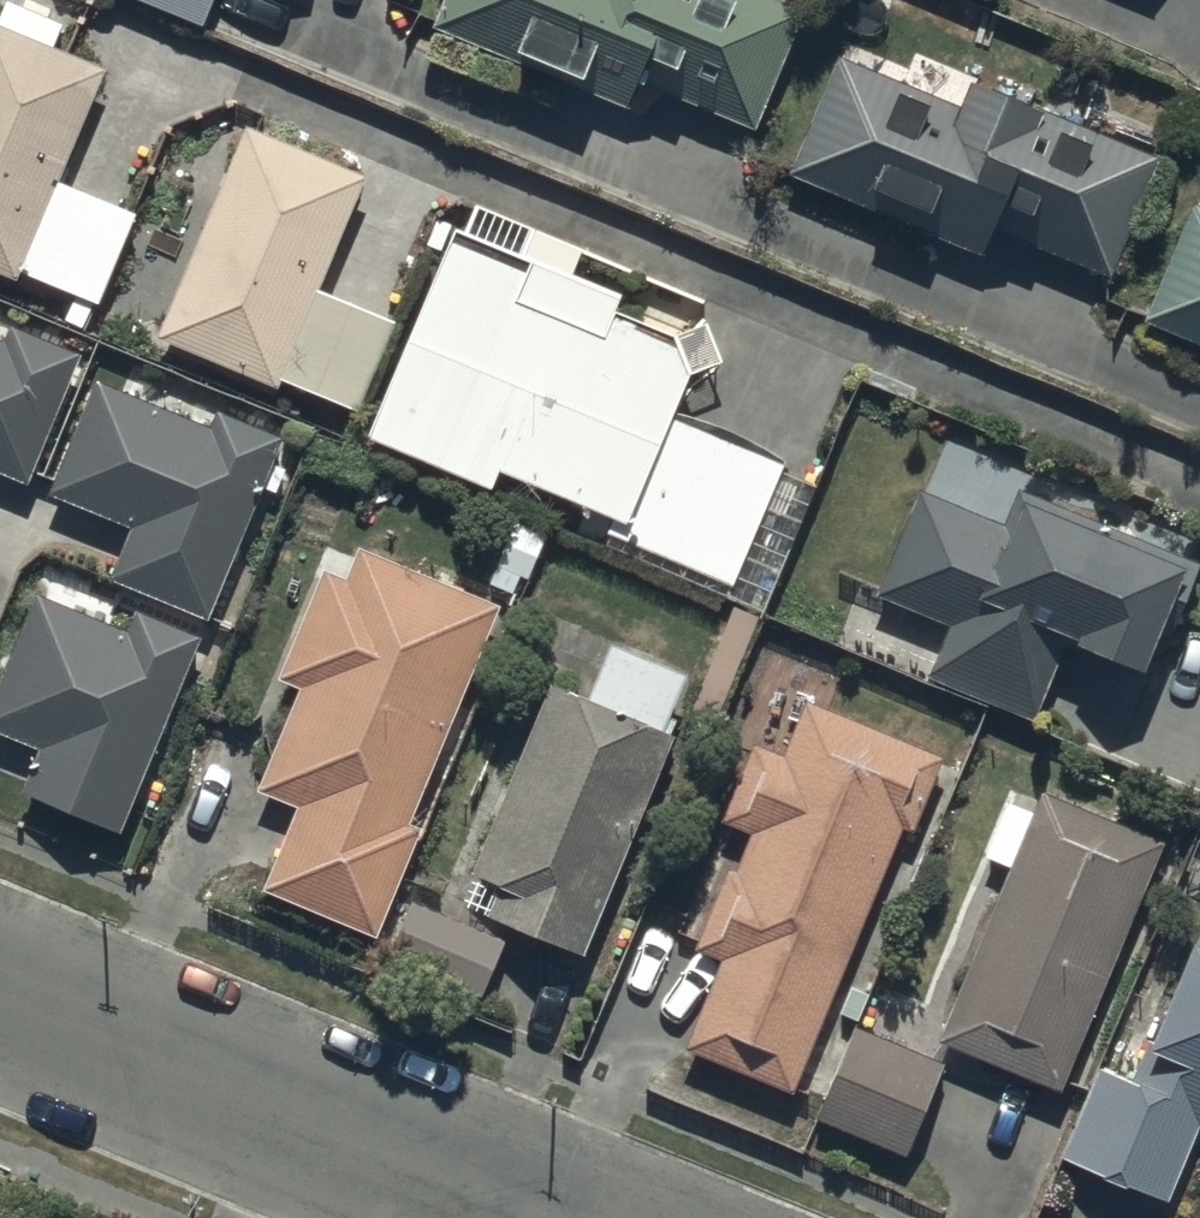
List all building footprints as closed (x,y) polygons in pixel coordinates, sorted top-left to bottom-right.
[(17,283),(20,275),(76,298),(65,324),(88,334),(137,215),(58,183),(105,70),(51,47),(59,28),(46,22),(52,6),(38,0),(23,0),(19,9),(7,4),(0,22),(0,276),(17,283)] [(208,27),(219,0),(142,0),(208,27)] [(431,31),(627,115),(645,74),(667,84),(660,101),(749,139),(803,15),(767,0),(445,0),(431,31)] [(836,59),(784,182),(983,264),(1001,219),(1025,229),(1017,247),(1111,287),(1162,165),(1151,160),(973,86),(962,112),(836,59)] [(256,132),(242,126),(155,338),(276,388),(279,382),(357,414),(394,323),(317,292),(365,176),(256,132)] [(534,233),(467,204),(363,444),(491,499),(498,482),(620,534),(615,547),(729,596),(786,463),(675,415),(688,386),(673,345),(612,320),(622,294),(523,258),(534,233)] [(1188,210),(1139,331),(1199,355),(1199,215),(1188,210)] [(25,481),(30,468),(79,348),(0,315),(0,471),(25,481)] [(53,479),(46,496),(131,530),(111,580),(207,619),(281,438),(224,415),(218,430),(93,381),(53,479)] [(879,595),(953,626),(932,677),(1038,721),(1066,653),(1143,685),(1179,599),(1187,602),(1199,571),(1199,564),(1188,559),(1195,541),(945,437),(924,489),(879,595)] [(500,603),(359,546),(345,579),(322,570),(278,680),(297,687),(255,791),(296,808),(261,894),(377,941),(422,830),(410,825),(500,603)] [(196,634),(137,612),(130,632),(33,595),(0,681),(0,736),(38,751),(21,797),(119,834),(196,634)] [(547,683),(469,877),(507,892),(495,921),(585,957),(674,733),(668,731),(688,679),(612,649),(591,701),(547,683)] [(796,1095),(899,830),(914,835),(945,756),(805,702),(783,757),(752,745),(721,827),(749,838),(735,872),(727,869),(695,950),(718,959),(683,1051),(796,1095)] [(1058,1092),(1163,841),(1042,791),(1033,814),(1005,803),(982,859),(1008,870),(936,1041),(1058,1092)] [(415,904),(391,964),(480,1000),(504,940),(415,904)] [(1169,1204),(1199,1131),(1199,951),(1196,950),(1138,1083),(1104,1068),(1065,1159),(1169,1204)] [(944,1067),(857,1029),(817,1122),(903,1160),(944,1067)]
